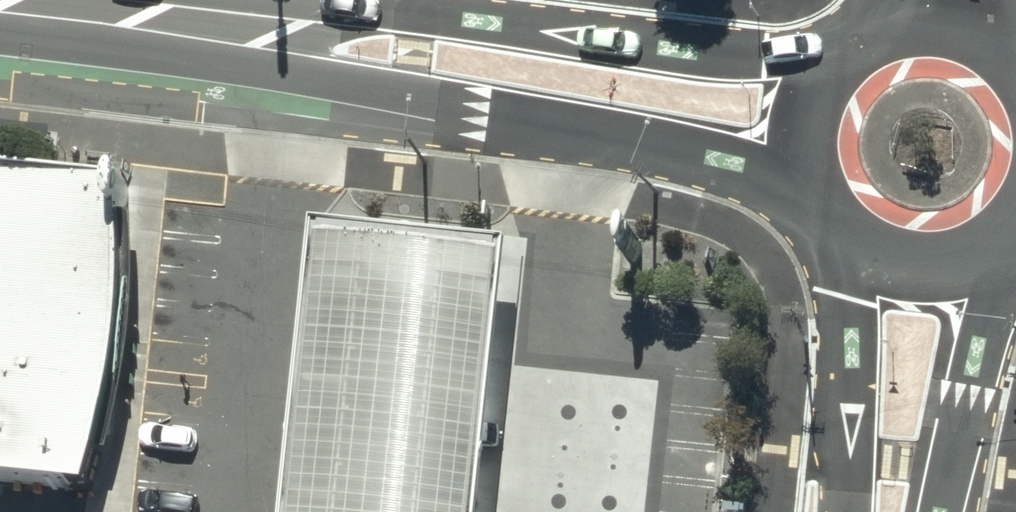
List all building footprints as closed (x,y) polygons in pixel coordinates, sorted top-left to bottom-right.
[(0,153),(0,459),(116,470),(144,167),(0,153)] [(334,213),(306,511),(490,511),(517,230),(334,213)]
